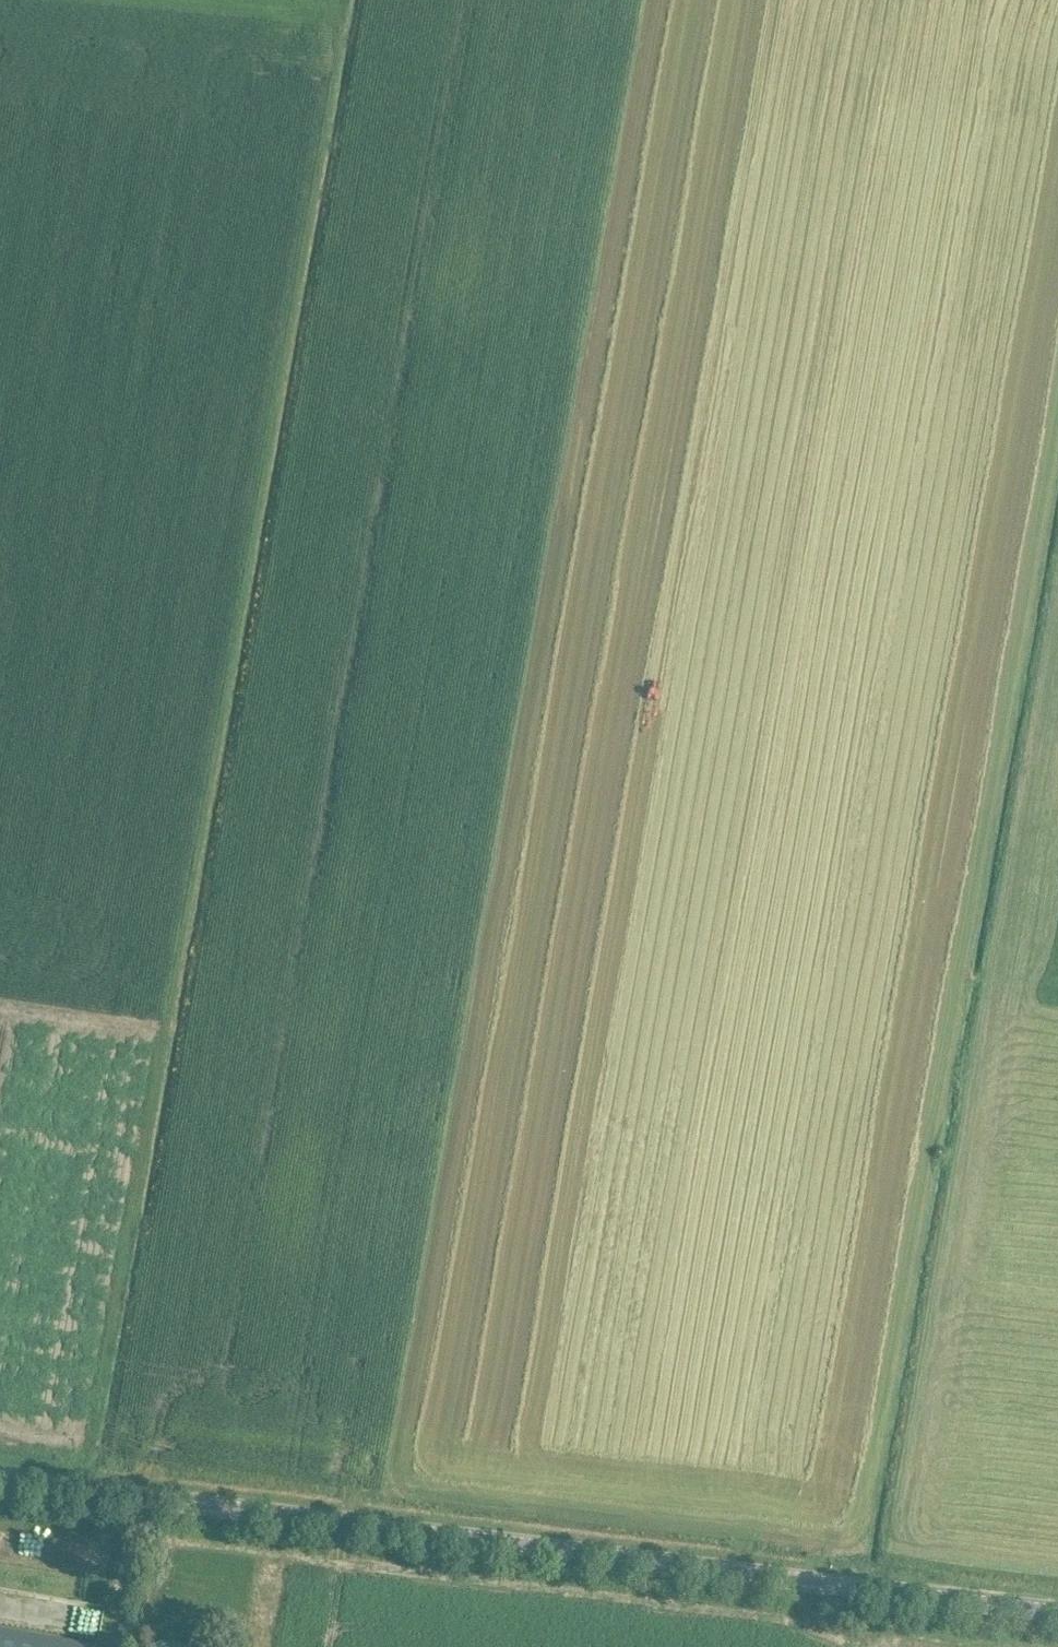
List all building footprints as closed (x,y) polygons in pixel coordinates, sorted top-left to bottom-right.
[(0,1631),(0,1646),(96,1646),(0,1631)]
